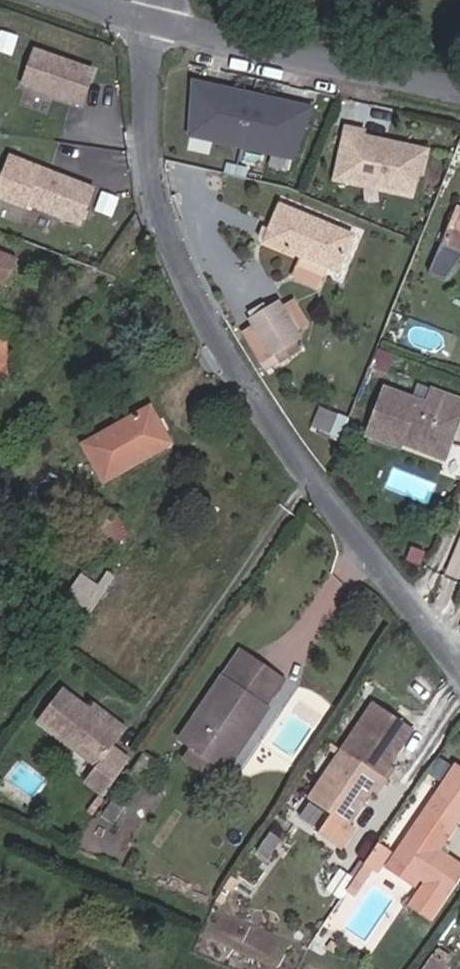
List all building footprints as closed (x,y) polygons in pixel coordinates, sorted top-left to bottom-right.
[(75,100),(89,66),(32,42),(18,76),(75,100)] [(297,161),(311,104),(193,74),(179,131),(297,161)] [(420,159),(426,136),(386,126),(385,131),(362,124),(363,120),(364,115),(348,110),(335,160),(410,180),(416,157),(420,159)] [(385,131),(386,126),(363,120),(362,124),(385,131)] [(66,219),(82,184),(64,176),(63,179),(55,175),(56,172),(28,159),(12,194),(66,219)] [(337,263),(349,230),(279,204),(266,237),(337,263)] [(459,250),(459,215),(458,214),(446,244),(459,250)] [(1,280),(10,256),(0,253),(0,280),(1,280)] [(259,371),(306,341),(277,297),(250,313),(253,317),(232,330),(259,371)] [(9,362),(6,324),(0,324),(0,362),(9,362)] [(365,435),(399,449),(401,443),(424,452),(444,443),(455,416),(459,418),(459,401),(431,390),(426,404),(384,388),(365,435)] [(121,463),(158,441),(148,422),(155,417),(147,404),(102,431),(121,463)] [(401,443),(399,449),(442,465),(459,418),(455,416),(444,443),(424,452),(401,443)] [(80,553),(85,564),(131,538),(119,515),(88,532),(94,545),(80,553)] [(84,620),(99,626),(117,587),(107,583),(99,600),(93,598),(84,620)] [(214,668),(231,679),(249,649),(233,639),(214,668)] [(228,722),(243,731),(263,701),(255,695),(275,665),(249,649),(231,679),(214,668),(173,731),(185,739),(207,755),(228,722)] [(57,684),(34,717),(95,760),(85,774),(102,787),(122,758),(105,746),(109,740),(118,728),(83,703),(57,684)] [(118,728),(123,721),(87,696),(83,703),(118,728)] [(409,768),(400,763),(422,726),(383,702),(352,754),(401,783),(409,768)] [(207,755),(221,763),(243,731),(228,722),(207,755)] [(197,769),(207,755),(185,739),(175,755),(197,769)] [(109,740),(105,746),(122,758),(126,752),(109,740)] [(124,767),(142,778),(153,761),(134,750),(124,767)] [(352,754),(321,806),(343,818),(331,840),(353,853),(366,831),(360,828),(381,792),(392,798),(401,783),(352,754)] [(447,789),(459,797),(459,767),(447,789)] [(447,789),(404,853),(386,842),(368,872),(377,877),(384,869),(392,873),(394,870),(400,860),(427,879),(433,883),(417,908),(437,922),(459,887),(459,860),(445,849),(459,827),(459,797),(447,789)] [(422,887),(427,879),(400,860),(394,870),(422,887)] [(421,968),(444,968),(452,957),(434,947),(421,968)]
